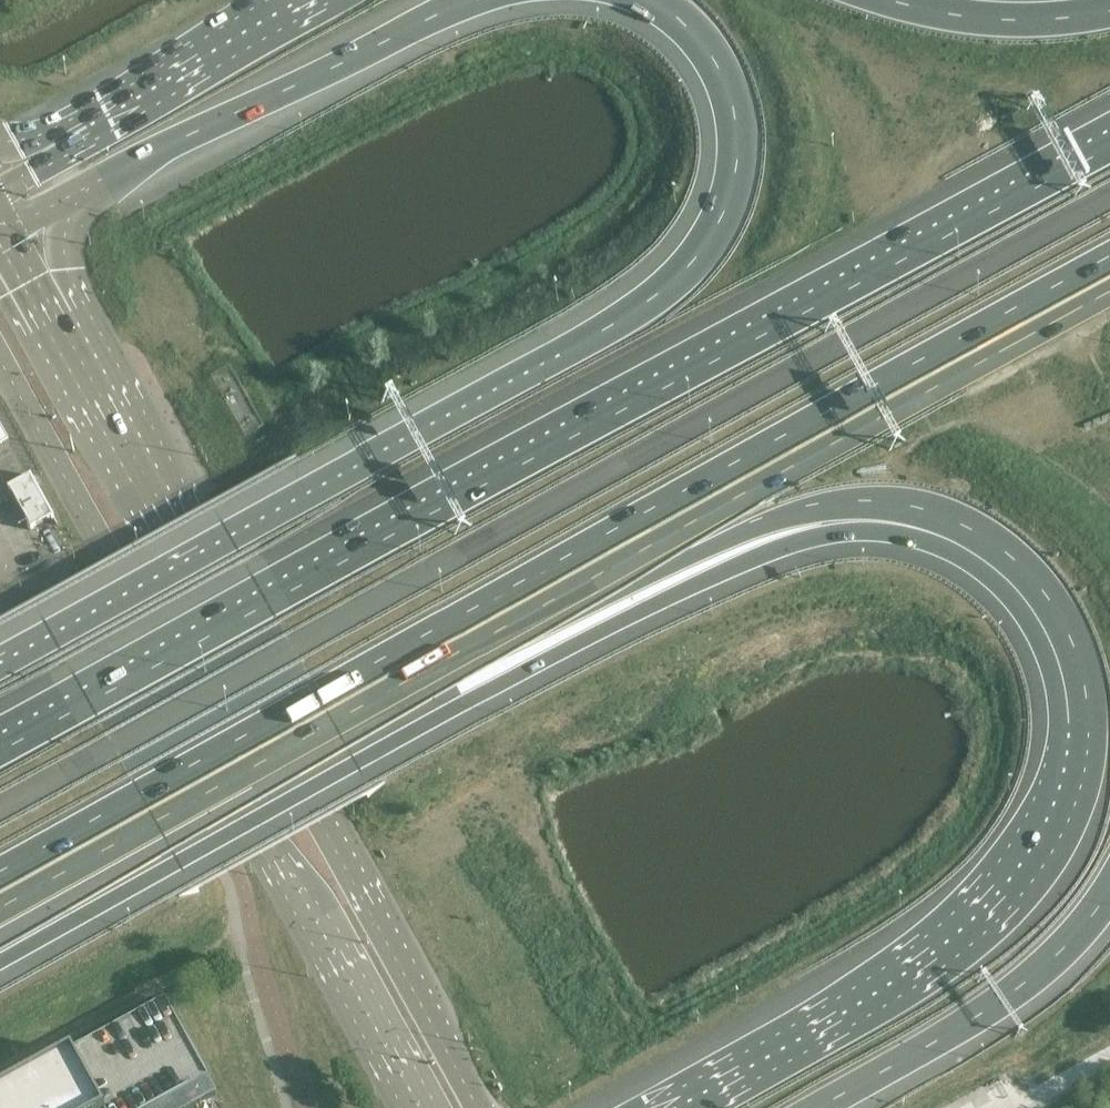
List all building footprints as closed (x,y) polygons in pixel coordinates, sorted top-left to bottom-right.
[(12,434),(0,413),(0,440),(12,434)] [(52,515),(32,478),(33,477),(31,475),(8,488),(10,490),(11,490),(31,527),(30,527),(31,530),(54,517),(53,514),(52,515)] [(98,1089),(94,1091),(72,1051),(0,1092),(0,1107),(108,1107),(98,1089)] [(108,1107),(149,1107),(139,1091),(108,1107)]
